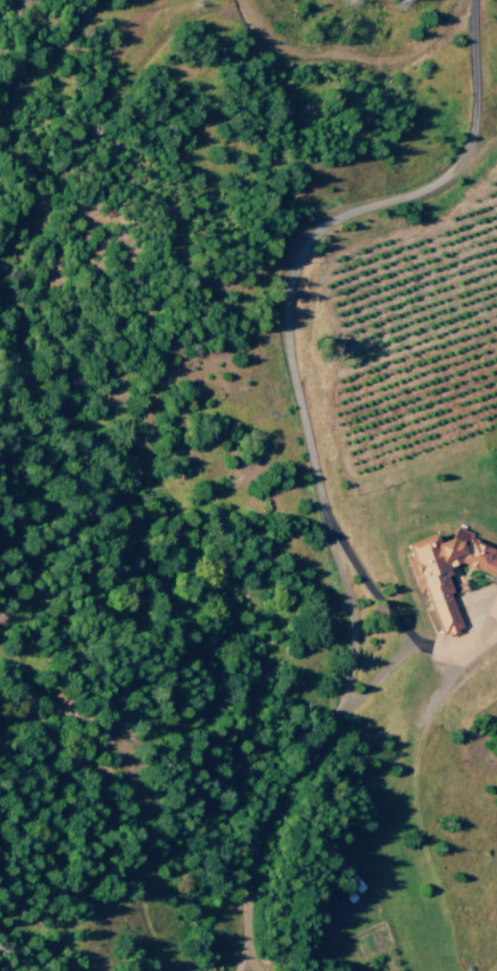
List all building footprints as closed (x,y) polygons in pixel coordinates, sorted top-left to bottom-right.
[(457,625),(447,597),(448,591),(444,579),(446,572),(461,566),(490,575),(495,561),(488,559),(491,550),(459,540),(450,543),(438,540),(432,542),(429,533),(399,544),(402,553),(400,561),(411,590),(422,593),(437,633),(457,625)] [(462,591),(463,592),(448,597),(456,621),(475,615),(472,608),(486,603),(484,597),(493,593),(489,581),(462,591)]
